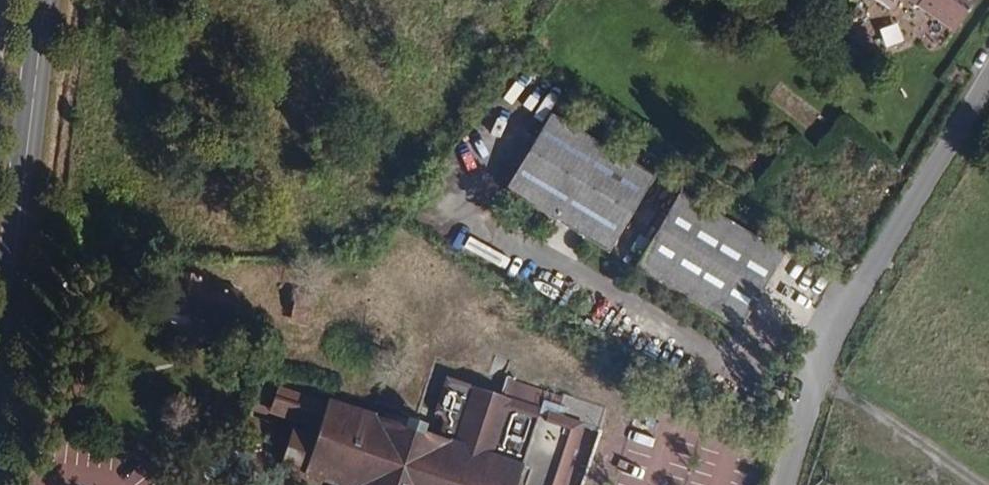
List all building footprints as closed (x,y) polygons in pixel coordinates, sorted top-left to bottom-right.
[(962,0),(926,0),(952,16),(962,0)] [(655,173),(551,112),(507,188),(612,249),(655,173)] [(738,334),(785,256),(679,193),(633,271),(738,334)] [(586,424),(446,378),(428,434),(526,466),(520,484),(565,484),(586,424)] [(428,434),(329,399),(316,439),(290,429),(277,464),(332,484),(520,484),(526,466),(428,434)]
